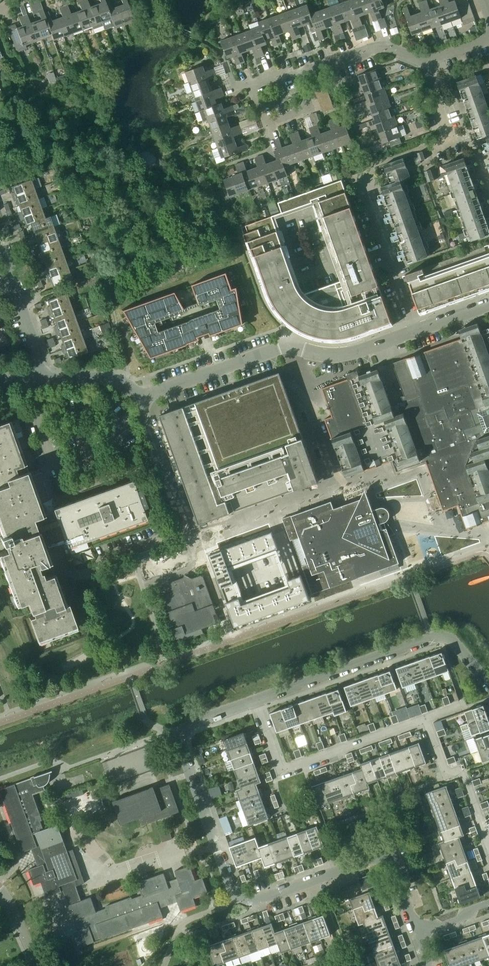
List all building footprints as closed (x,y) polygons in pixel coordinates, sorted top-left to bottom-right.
[(83,30),(92,27),(82,0),(78,1),(81,11),(76,13),(83,30)] [(101,23),(95,6),(90,7),(87,0),(82,0),(92,27),(93,29),(96,30),(100,29),(102,25),(101,23)] [(105,2),(105,0),(99,0),(101,4),(95,6),(101,23),(111,20),(105,2)] [(105,2),(111,20),(114,28),(124,25),(118,6),(112,8),(109,0),(105,2)] [(118,6),(124,25),(134,21),(126,0),(121,0),(123,4),(118,6)] [(340,3),(346,20),(351,19),(355,28),(359,26),(350,0),(348,0),(340,3)] [(359,26),(363,25),(360,15),(365,13),(361,0),(350,0),(359,26)] [(365,13),(371,12),(374,21),(378,19),(371,0),(361,0),(365,13)] [(378,19),(382,18),(379,9),(385,7),(383,0),(371,0),(378,19)] [(423,1),(432,27),(442,24),(435,6),(430,8),(427,0),(425,0),(423,1)] [(435,6),(442,24),(451,20),(444,0),(439,0),(441,4),(435,6)] [(460,12),(458,7),(456,1),(455,0),(453,0),(450,1),(449,0),(444,0),(451,20),(462,17),(460,12)] [(422,11),(416,13),(423,30),(432,27),(423,1),(419,2),(422,11)] [(340,3),(330,6),(340,33),(344,32),(341,22),(346,20),(340,3)] [(460,12),(471,8),(469,3),(458,7),(460,12)] [(308,4),(297,7),(304,24),(309,23),(312,32),(316,30),(310,14),(311,13),(308,4)] [(63,7),(73,33),(83,30),(76,13),(71,15),(67,5),(63,7)] [(330,6),(320,10),(326,27),(332,26),(335,35),(340,33),(330,6)] [(417,32),(423,30),(416,13),(411,15),(408,6),(403,7),(412,34),(417,32)] [(73,33),(63,7),(59,8),(62,17),(57,19),(63,37),(73,33)] [(288,11),(297,37),(301,35),(298,26),(304,24),(297,7),(288,11)] [(462,17),(462,18),(473,14),(471,8),(460,12),(462,17)] [(52,36),(44,14),(45,13),(43,9),(38,11),(41,19),(36,21),(42,39),(52,36)] [(320,10),(311,13),(310,14),(316,30),(319,40),(325,38),(321,29),(326,27),(320,10)] [(288,11),(278,14),(284,31),(289,29),(293,38),(297,37),(288,11)] [(52,36),(53,40),(63,37),(57,19),(52,21),(49,12),(45,13),(44,14),(52,36)] [(33,43),(42,39),(36,21),(31,23),(27,14),(23,16),(33,43)] [(279,33),(284,31),(278,14),(268,17),(278,44),(282,42),(279,33)] [(462,18),(464,24),(475,20),(473,14),(462,18)] [(22,47),(33,43),(23,16),(18,18),(22,26),(16,29),(16,30),(10,32),(14,44),(20,42),(22,47)] [(278,44),(268,17),(258,21),(260,26),(264,38),(265,38),(271,36),(274,45),(278,44)] [(260,26),(250,29),(260,56),(264,54),(261,45),(267,43),(265,38),(264,38),(260,26)] [(470,28),(472,34),(478,32),(476,26),(470,28)] [(260,56),(250,29),(241,33),(247,50),(252,48),(256,57),(260,56)] [(247,50),(241,33),(231,36),(241,62),(245,61),(241,52),(247,50)] [(221,40),(224,48),(227,57),(234,55),(237,64),(241,62),(231,36),(221,40)] [(304,45),(307,52),(312,50),(310,43),(304,45)] [(186,72),(189,82),(215,72),(214,68),(205,71),(203,66),(186,72)] [(354,88),(381,79),(377,69),(358,75),(360,81),(353,84),(354,88)] [(217,77),(215,72),(189,82),(193,91),(210,85),(208,80),(217,77)] [(480,85),(476,75),(457,82),(461,92),(480,85)] [(326,85),(326,83),(324,79),(313,83),(315,89),(326,85)] [(384,87),(381,79),(354,88),(356,92),(363,89),(365,94),(384,87)] [(212,91),(210,85),(193,91),(196,101),(222,92),(221,87),(212,91)] [(317,95),(328,91),(326,85),(315,89),(317,95)] [(480,85),(461,92),(464,101),(483,94),(480,85)] [(388,98),(384,87),(365,94),(367,100),(360,103),(361,107),(388,98)] [(319,100),(330,96),(328,91),(317,95),(319,100)] [(224,96),(222,92),(196,101),(200,111),(204,109),(217,105),(217,104),(215,99),(224,96)] [(487,104),(483,94),(464,101),(467,110),(487,104)] [(321,106),(332,102),(330,96),(319,100),(321,106)] [(391,107),(388,98),(361,107),(363,111),(370,109),(372,113),(391,107)] [(321,106),(323,112),(334,108),(332,102),(321,106)] [(204,109),(208,119),(234,110),(233,105),(224,109),(222,103),(217,104),(217,105),(204,109)] [(487,104),(467,110),(471,120),(488,113),(488,110),(487,104)] [(394,116),(391,107),(372,113),(374,119),(367,122),(368,126),(394,116)] [(234,110),(208,119),(212,129),(229,123),(227,117),(236,114),(234,110)] [(471,120),(474,129),(488,124),(488,113),(471,120)] [(398,126),(394,116),(368,126),(370,131),(377,128),(379,133),(398,126)] [(337,118),(333,119),(342,146),(352,142),(346,125),(340,127),(337,118)] [(332,130),(327,132),(333,149),(342,146),(333,119),(329,121),(332,130)] [(422,119),(414,122),(417,129),(424,126),(422,119)] [(241,129),(248,126),(245,120),(239,122),(240,125),(241,129)] [(229,123),(212,129),(215,138),(241,129),(240,125),(231,128),(229,123)] [(474,129),(478,139),(486,136),(486,135),(488,134),(488,124),(474,129)] [(318,125),(314,126),(323,153),(333,149),(327,132),(321,134),(318,125)] [(241,129),(243,133),(244,135),(250,133),(248,126),(241,129)] [(313,137),(307,139),(314,156),(323,153),(314,126),(309,128),(313,137)] [(401,136),(398,126),(379,133),(381,139),(374,141),(375,146),(389,141),(391,146),(402,143),(400,137),(401,136)] [(241,129),(215,138),(218,148),(236,141),(234,136),(243,133),(241,129)] [(299,132),(295,133),(304,159),(314,156),(307,139),(302,141),(299,132)] [(293,144),(288,145),(294,163),(304,159),(295,133),(290,135),(293,144)] [(279,139),(275,140),(278,150),(284,167),(294,163),(288,145),(283,148),(279,139)] [(223,158),(225,157),(248,149),(247,144),(238,147),(236,141),(218,148),(214,150),(218,162),(224,159),(223,158)] [(277,160),(272,162),(279,179),(287,176),(284,167),(278,150),(274,151),(277,160)] [(420,160),(421,160),(427,158),(424,151),(418,153),(420,160)] [(259,157),(268,183),(279,179),(272,162),(266,164),(263,155),(259,157)] [(268,183),(259,157),(255,158),(258,167),(253,169),(259,186),(268,183)] [(475,189),(481,187),(480,185),(482,184),(480,178),(472,181),(469,170),(474,168),(474,166),(476,165),(473,159),(469,161),(469,162),(466,163),(464,157),(445,164),(448,171),(437,175),(434,168),(425,172),(428,182),(449,174),(454,190),(450,192),(452,198),(457,197),(461,209),(457,210),(459,217),(463,215),(468,228),(463,229),(464,232),(466,236),(470,234),(472,240),(488,234),(488,227),(488,217),(486,218),(482,208),(488,206),(487,204),(488,203),(487,197),(479,199),(475,189)] [(388,174),(407,168),(403,158),(384,165),(388,174)] [(244,162),(240,163),(250,190),(259,186),(253,169),(247,171),(244,162)] [(240,193),(250,190),(240,163),(236,165),(239,174),(234,176),(225,180),(231,195),(240,192),(240,193)] [(410,176),(407,168),(388,174),(391,183),(391,184),(401,180),(410,176)] [(12,193),(13,197),(35,190),(31,179),(11,186),(13,192),(12,193)] [(249,232),(245,233),(271,305),(275,312),(281,319),(286,324),(287,324),(287,325),(288,325),(288,326),(289,326),(289,327),(290,327),(291,328),(292,328),(292,329),(293,329),(294,330),(295,330),(295,331),(296,331),(297,332),(298,332),(298,333),(299,333),(300,333),(300,334),(301,334),(302,334),(302,335),(303,335),(304,335),(304,336),(305,336),(306,336),(307,336),(307,337),(308,337),(309,337),(310,338),(311,338),(312,338),(313,339),(314,339),(315,339),(316,339),(316,340),(317,340),(318,340),(319,340),(320,340),(321,341),(322,341),(323,341),(324,341),(325,341),(332,342),(333,342),(334,342),(335,342),(336,342),(337,342),(338,342),(339,342),(340,342),(341,341),(342,341),(343,341),(344,341),(345,341),(346,341),(347,341),(348,341),(348,340),(349,340),(350,340),(351,340),(352,340),(353,339),(354,339),(355,339),(356,339),(356,338),(357,338),(358,338),(359,338),(359,337),(360,337),(361,337),(362,336),(363,336),(394,325),(380,287),(373,268),(367,251),(342,180),(315,189),(341,261),(344,269),(347,278),(304,294),(275,214),(246,225),(249,232)] [(391,184),(391,183),(381,187),(384,194),(378,196),(379,198),(377,198),(379,205),(387,202),(390,212),(385,214),(386,216),(383,217),(386,224),(393,221),(397,231),(391,233),(392,235),(390,236),(392,242),(400,240),(404,250),(398,252),(399,254),(397,255),(399,261),(401,260),(401,259),(406,257),(408,263),(428,256),(425,249),(429,247),(428,244),(427,240),(423,242),(418,230),(422,228),(420,221),(416,223),(412,210),(416,209),(415,206),(414,203),(413,202),(409,204),(405,191),(409,190),(406,183),(402,185),(401,180),(391,184)] [(38,198),(35,190),(13,197),(14,201),(16,200),(18,205),(38,198)] [(42,209),(38,198),(18,205),(20,212),(19,212),(20,216),(42,209)] [(45,218),(42,209),(20,216),(21,220),(23,219),(25,225),(30,224),(45,218)] [(444,212),(446,217),(454,214),(452,209),(444,212)] [(30,230),(32,234),(53,227),(50,216),(45,218),(30,224),(32,229),(30,230)] [(59,241),(53,227),(32,234),(33,238),(35,237),(37,243),(47,240),(49,245),(59,241)] [(41,259),(62,251),(59,241),(49,245),(47,240),(37,243),(41,254),(39,255),(41,259)] [(409,281),(413,292),(412,292),(420,312),(421,312),(421,310),(434,306),(434,307),(450,301),(450,300),(463,295),(464,297),(480,291),(479,289),(488,286),(488,244),(406,274),(409,281)] [(66,261),(62,251),(41,259),(42,263),(44,262),(46,268),(66,261)] [(69,271),(66,261),(46,268),(48,273),(46,274),(48,278),(69,271)] [(73,280),(69,271),(48,278),(49,282),(51,281),(53,287),(73,280)] [(227,272),(122,310),(149,357),(200,339),(198,336),(210,332),(211,335),(244,323),(237,287),(233,288),(227,272)] [(47,307),(49,311),(70,303),(67,293),(47,300),(49,306),(47,307)] [(74,313),(70,303),(49,311),(50,315),(52,314),(54,320),(74,313)] [(77,322),(74,313),(54,320),(56,325),(54,326),(56,330),(77,322)] [(81,332),(77,322),(56,330),(57,334),(59,333),(61,339),(81,332)] [(100,326),(103,335),(112,331),(109,322),(100,326)] [(322,388),(322,389),(323,389),(326,398),(325,398),(326,399),(327,399),(329,407),(329,409),(330,408),(333,416),(332,416),(332,417),(326,419),(326,418),(325,419),(325,420),(326,420),(329,428),(328,428),(329,430),(332,438),(332,439),(333,439),(336,447),(335,447),(336,449),(336,448),(339,456),(338,457),(339,458),(342,466),(342,467),(343,467),(346,475),(345,475),(346,477),(348,477),(348,476),(355,473),(355,474),(356,473),(364,470),(364,471),(365,470),(369,468),(369,469),(371,468),(370,468),(376,466),(376,467),(377,466),(377,465),(381,464),(381,465),(383,464),(382,464),(391,460),(394,467),(396,474),(426,463),(427,464),(430,472),(429,472),(430,473),(433,481),(432,481),(433,483),(434,482),(436,490),(436,492),(437,492),(437,493),(440,499),(439,499),(439,501),(440,501),(443,508),(442,509),(443,511),(445,510),(445,509),(457,505),(458,506),(458,505),(458,506),(459,506),(462,515),(462,516),(467,529),(468,528),(481,523),(482,523),(483,523),(483,522),(488,520),(488,521),(488,328),(481,331),(479,326),(478,323),(459,329),(460,333),(462,338),(424,352),(401,360),(393,363),(392,363),(393,363),(405,395),(402,396),(401,396),(402,397),(404,402),(398,404),(392,406),(378,369),(384,367),(383,366),(371,370),(368,371),(368,372),(356,376),(354,372),(347,374),(348,379),(332,384),(322,388)] [(84,341),(81,332),(61,339),(63,345),(61,345),(63,350),(84,341)] [(63,350),(64,353),(66,352),(68,359),(88,351),(84,341),(63,350)] [(405,343),(400,344),(403,355),(408,354),(405,343)] [(280,372),(195,402),(219,468),(225,466),(228,476),(291,453),(288,443),(304,438),(283,380),(280,372)] [(180,408),(179,408),(171,411),(160,415),(199,524),(319,481),(311,458),(307,448),(291,453),(228,476),(211,482),(184,407),(184,406),(180,408)] [(30,477),(25,465),(26,465),(26,464),(25,464),(21,451),(18,452),(17,448),(19,447),(10,422),(10,421),(0,424),(0,528),(1,530),(3,530),(5,535),(0,536),(0,537),(3,544),(4,543),(6,550),(0,552),(0,561),(16,604),(26,601),(30,611),(32,611),(33,615),(29,617),(38,642),(76,628),(67,603),(64,604),(45,552),(66,545),(67,547),(69,547),(71,554),(88,548),(86,541),(146,519),(132,480),(53,509),(54,511),(43,515),(30,477)] [(373,510),(365,489),(361,499),(334,508),(331,501),(283,518),(291,540),(299,537),(313,574),(306,577),(312,594),(399,562),(387,528),(383,529),(381,523),(385,522),(386,521),(387,521),(388,520),(388,519),(389,518),(389,517),(390,516),(390,515),(390,514),(390,513),(390,512),(389,511),(389,510),(388,509),(387,508),(386,508),(385,507),(384,507),(383,507),(382,507),(381,507),(380,507),(373,510)] [(272,531),(209,554),(236,626),(310,598),(308,595),(301,575),(288,579),(291,586),(242,604),(229,567),(278,548),(272,531)] [(201,575),(192,578),(191,581),(187,582),(186,578),(183,577),(171,582),(170,585),(173,592),(162,596),(165,606),(166,606),(174,628),(173,628),(178,642),(204,633),(202,628),(220,622),(203,576),(201,575)] [(442,652),(431,656),(437,675),(449,671),(442,652)] [(431,656),(419,660),(426,679),(437,675),(431,656)] [(419,660),(408,664),(415,683),(426,679),(419,660)] [(408,664),(396,668),(403,687),(415,683),(408,664)] [(391,670),(379,674),(386,693),(398,689),(391,670)] [(379,674),(368,678),(374,697),(386,693),(379,674)] [(368,678),(356,682),(363,701),(374,697),(368,678)] [(432,698),(425,681),(419,683),(426,701),(432,698)] [(356,682),(345,686),(351,705),(363,701),(356,682)] [(339,688),(327,693),(334,712),(335,715),(347,711),(339,688)] [(327,693),(316,697),(322,716),(334,712),(327,693)] [(316,697),(304,701),(311,720),(322,716),(316,697)] [(304,701),(293,705),(300,724),(311,720),(304,701)] [(488,716),(484,704),(465,711),(469,722),(488,716)] [(293,705),(282,709),(288,728),(300,724),(293,705)] [(282,709),(270,713),(277,732),(288,728),(282,709)] [(488,716),(469,722),(461,725),(463,731),(470,729),(472,735),(488,729),(488,719),(488,716)] [(398,735),(400,739),(412,735),(410,731),(398,735)] [(227,749),(247,742),(245,737),(247,736),(246,732),(244,733),(244,732),(224,740),(227,749)] [(253,736),(256,744),(262,742),(259,734),(253,736)] [(475,739),(479,750),(488,747),(488,734),(475,739)] [(379,742),(380,746),(393,742),(391,738),(379,742)] [(231,759),(253,751),(251,747),(250,748),(247,742),(227,749),(231,759)] [(419,743),(409,746),(416,766),(422,764),(422,766),(426,764),(426,763),(426,762),(419,743)] [(372,745),(360,749),(361,753),(374,749),(372,745)] [(399,750),(407,771),(411,770),(410,768),(416,766),(409,746),(399,750)] [(479,750),(483,762),(488,760),(488,747),(479,750)] [(390,753),(397,773),(403,771),(403,773),(407,771),(399,750),(390,753)] [(234,769),(254,761),(252,756),(254,755),(253,751),(231,759),(234,769)] [(352,752),(346,754),(349,763),(355,760),(352,752)] [(260,755),(263,763),(269,761),(266,753),(260,755)] [(380,756),(388,778),(392,777),(391,775),(397,773),(390,753),(380,756)] [(371,760),(378,780),(383,778),(384,780),(388,778),(380,756),(371,760)] [(360,764),(362,768),(369,785),(373,784),(372,782),(378,780),(371,760),(360,764)] [(254,761),(234,769),(238,779),(259,770),(258,767),(256,767),(254,761)] [(326,766),(314,771),(316,775),(328,770),(326,766)] [(362,768),(352,772),(356,782),(350,784),(354,794),(365,790),(366,791),(370,790),(369,788),(370,788),(369,785),(362,768)] [(7,787),(0,789),(22,851),(22,852),(32,848),(38,866),(29,869),(34,885),(41,882),(47,896),(63,890),(76,886),(85,882),(73,848),(66,851),(57,826),(44,831),(33,794),(59,785),(58,784),(45,789),(44,786),(46,785),(47,784),(48,783),(49,782),(50,780),(50,779),(50,778),(52,769),(51,769),(51,771),(7,786),(7,787)] [(257,783),(261,781),(259,775),(261,775),(259,770),(238,779),(241,788),(257,783)] [(267,782),(270,781),(273,780),(270,771),(264,773),(267,782)] [(352,772),(337,777),(345,799),(349,797),(348,796),(354,794),(350,784),(356,782),(352,772)] [(337,777),(328,781),(331,791),(325,793),(329,803),(341,798),(341,800),(345,799),(337,777)] [(320,806),(321,808),(324,806),(324,805),(329,803),(325,793),(331,791),(328,781),(312,786),(319,806),(320,806)] [(240,799),(262,792),(261,788),(259,789),(257,783),(241,788),(236,790),(240,799)] [(143,825),(172,814),(179,811),(169,784),(155,789),(154,786),(113,801),(121,825),(126,823),(126,822),(140,817),(143,825)] [(430,802),(450,795),(447,786),(427,793),(425,794),(426,798),(428,797),(430,802)] [(69,799),(84,794),(83,789),(68,794),(69,799)] [(256,811),(265,807),(262,796),(263,796),(262,792),(240,799),(243,809),(254,805),(256,811)] [(275,808),(279,806),(275,794),(271,795),(275,808)] [(450,795),(430,802),(432,808),(431,809),(432,812),(453,805),(450,795)] [(268,813),(265,807),(256,811),(254,805),(243,809),(249,825),(269,818),(269,817),(271,817),(269,813),(268,813)] [(453,805),(432,812),(433,817),(435,816),(437,821),(457,815),(453,805)] [(220,818),(225,833),(233,831),(228,815),(220,818)] [(457,815),(437,821),(439,828),(437,828),(439,832),(461,825),(457,815)] [(461,825),(439,832),(440,836),(442,836),(444,841),(459,836),(464,835),(461,825)] [(317,826),(307,829),(314,849),(320,847),(320,849),(324,848),(324,846),(317,826)] [(307,829),(298,832),(306,854),(309,853),(308,851),(314,849),(307,829)] [(298,832),(288,836),(295,856),(300,854),(301,856),(306,854),(298,832)] [(173,839),(171,833),(162,835),(164,841),(173,839)] [(288,836),(278,839),(286,861),(290,860),(289,858),(295,856),(288,836)] [(444,841),(439,843),(441,849),(440,850),(441,853),(463,845),(459,836),(444,841)] [(256,837),(246,840),(249,850),(244,852),(247,863),(258,859),(259,860),(263,859),(262,857),(258,846),(259,846),(256,837)] [(278,839),(269,843),(276,863),(281,861),(282,863),(286,861),(278,839)] [(249,850),(246,840),(230,846),(237,866),(238,866),(238,868),(242,866),(241,865),(247,863),(244,852),(249,850)] [(269,843),(259,846),(258,846),(262,857),(263,859),(266,867),(266,866),(267,868),(271,867),(270,865),(276,863),(269,843)] [(463,845),(441,853),(443,857),(444,857),(446,862),(456,858),(458,864),(468,861),(463,845)] [(315,866),(324,863),(322,857),(313,860),(315,866)] [(449,874),(450,878),(471,870),(468,861),(458,864),(456,858),(446,862),(450,874),(449,874)] [(294,867),(296,873),(304,870),(302,864),(294,867)] [(181,910),(196,905),(194,898),(208,892),(203,877),(196,880),(190,865),(175,871),(178,878),(167,882),(164,873),(138,882),(142,895),(132,898),(132,897),(106,906),(107,908),(96,911),(91,897),(81,900),(76,886),(63,890),(78,930),(74,931),(79,947),(163,917),(160,908),(178,901),(181,910)] [(426,880),(435,877),(433,870),(423,873),(426,880)] [(477,885),(471,870),(450,878),(451,882),(453,882),(455,887),(465,883),(467,889),(477,885)] [(277,880),(285,877),(283,871),(275,874),(277,880)] [(379,884),(375,872),(359,878),(360,882),(363,890),(379,884)] [(364,893),(363,890),(360,882),(354,884),(358,896),(364,893)] [(459,903),(460,903),(461,902),(461,903),(481,896),(477,885),(467,889),(465,883),(455,887),(459,899),(457,899),(459,903)] [(354,884),(348,887),(352,898),(358,896),(354,884)] [(345,900),(350,898),(352,898),(348,887),(342,889),(345,900)] [(342,889),(335,891),(339,902),(345,900),(342,889)] [(370,891),(364,893),(358,896),(352,898),(350,898),(354,908),(364,905),(365,910),(376,907),(372,896),(373,895),(372,891),(370,892),(370,891)] [(386,910),(390,909),(390,908),(386,897),(382,898),(386,910)] [(359,924),(364,923),(364,922),(379,917),(381,916),(379,911),(377,912),(376,907),(365,910),(364,905),(354,908),(359,924)] [(302,906),(294,909),(296,914),(301,913),(304,912),(302,906)] [(283,913),(275,916),(277,922),(285,918),(283,913)] [(317,915),(313,916),(320,938),(331,934),(324,914),(318,917),(317,915)] [(367,932),(387,925),(385,919),(387,919),(385,915),(383,916),(383,915),(381,916),(379,917),(364,922),(364,923),(367,932)] [(396,929),(400,927),(396,915),(392,916),(396,929)] [(304,921),(311,941),(320,938),(313,916),(308,918),(309,919),(304,921)] [(267,924),(262,926),(269,946),(278,943),(278,942),(274,930),(271,923),(270,921),(267,922),(267,924)] [(293,923),(301,945),(311,941),(304,921),(298,923),(297,922),(293,923)] [(290,926),(284,928),(292,948),(301,945),(293,923),(289,925),(290,926)] [(367,932),(370,941),(392,934),(391,930),(389,931),(387,925),(367,932)] [(255,926),(252,927),(259,949),(269,946),(262,926),(256,928),(255,926)] [(250,953),(259,949),(252,927),(247,929),(248,931),(243,933),(250,953)] [(278,928),(274,930),(278,942),(278,943),(281,952),(292,948),(284,928),(279,930),(278,928)] [(236,933),(232,935),(240,956),(250,953),(243,933),(237,935),(236,933)] [(370,941),(374,951),(394,944),(392,938),(394,938),(392,934),(370,941)] [(403,948),(407,946),(403,934),(399,936),(403,948)] [(488,956),(488,953),(482,934),(478,936),(479,937),(473,939),(480,959),(488,956)] [(229,938),(223,940),(226,950),(221,952),(224,962),(240,956),(232,935),(228,936),(229,938)] [(470,963),(480,959),(473,939),(467,941),(467,940),(462,941),(470,963)] [(214,965),(224,962),(221,952),(226,950),(223,940),(212,944),(211,942),(207,944),(208,945),(207,946),(214,965)] [(454,946),(461,965),(462,965),(470,963),(462,941),(459,942),(459,944),(454,946)] [(374,951),(377,960),(399,953),(398,949),(396,950),(394,944),(374,951)] [(326,948),(328,954),(335,951),(333,946),(326,948)] [(450,965),(461,965),(454,946),(446,949),(446,947),(444,948),(444,949),(444,950),(450,965)] [(399,953),(377,960),(379,965),(394,965),(401,963),(399,957),(400,957),(399,953)]
